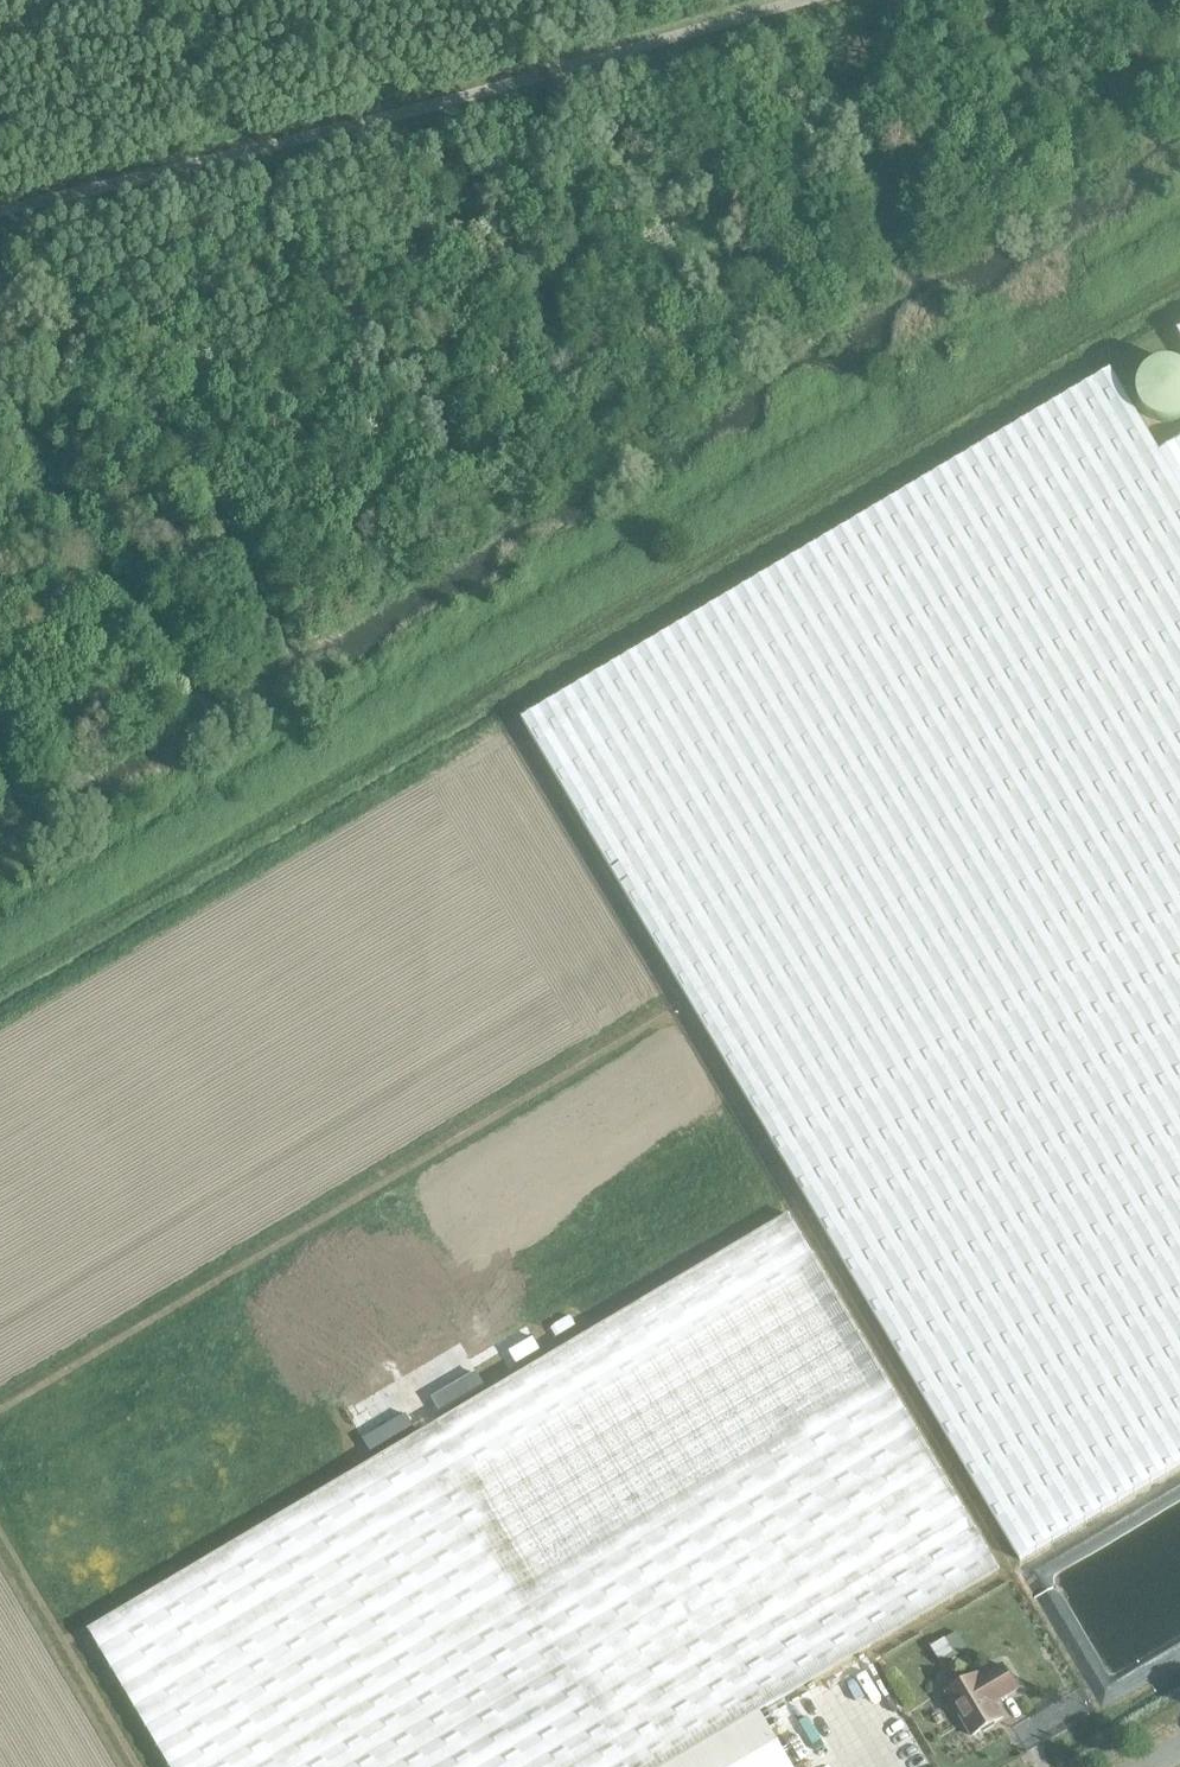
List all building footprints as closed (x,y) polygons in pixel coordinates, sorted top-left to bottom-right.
[(1156,368),(1148,374),(1142,383),(1140,392),(1141,400),(1144,409),(1149,416),(1157,421),(1165,423),(1175,423),(1179,421),(1179,367),(1176,365),(1165,365),(1156,368)] [(522,721),(1019,1560),(1179,1465),(1179,441),(1160,453),(1111,372),(522,721)] [(89,1630),(170,1766),(793,1766),(784,1752),(760,1712),(999,1570),(789,1215),(89,1630)] [(977,1675),(946,1694),(972,1737),(981,1731),(984,1733),(994,1727),(994,1724),(1003,1718),(993,1702),(999,1699),(1000,1700),(1017,1690),(1002,1666),(980,1679),(977,1675)]
